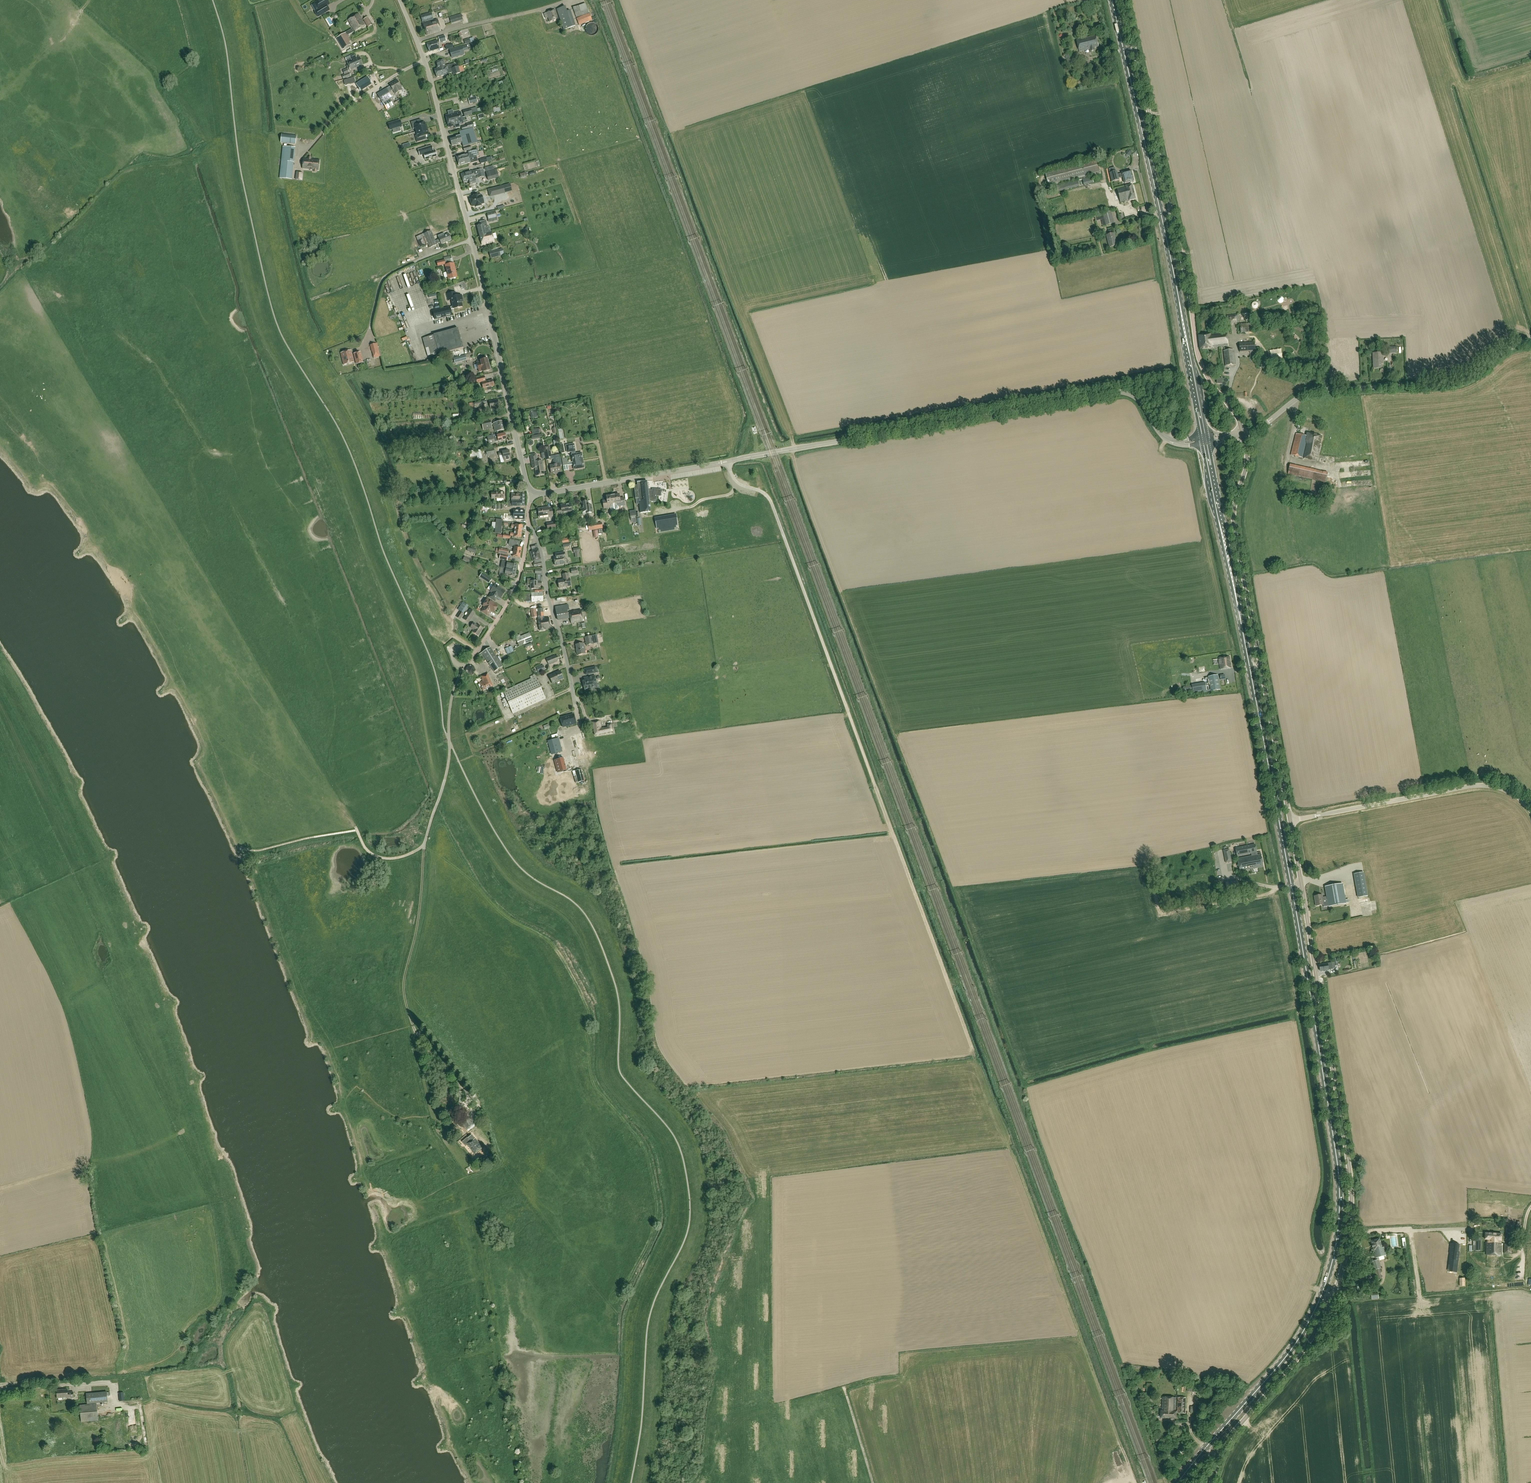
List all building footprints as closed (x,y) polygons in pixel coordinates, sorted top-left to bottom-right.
[(329,10),(326,6),(329,4),(327,0),(320,0),(314,4),(318,10),(315,12),(318,17),(329,10)] [(585,3),(573,8),(576,18),(589,13),(588,9),(587,9),(585,3)] [(557,9),(563,30),(575,26),(570,11),(567,12),(565,7),(557,9)] [(558,19),(555,10),(544,14),(545,18),(548,17),(550,22),(558,19)] [(437,20),(425,23),(425,22),(433,20),(431,13),(420,16),(423,24),(426,36),(441,31),(437,20)] [(592,19),(590,15),(589,13),(576,18),(579,25),(592,20),(592,19)] [(348,20),(355,31),(365,25),(358,14),(348,20)] [(451,24),(457,22),(463,21),(461,14),(449,17),(451,24)] [(363,20),(368,27),(372,25),(367,17),(363,20)] [(597,32),(597,30),(597,29),(597,28),(596,26),(595,26),(594,25),(592,25),(591,25),(589,25),(588,26),(587,28),(586,29),(586,30),(586,31),(587,32),(588,34),(589,35),(590,35),(591,36),(592,36),(594,35),(595,35),(596,34),(597,32)] [(462,31),(464,37),(473,34),(471,28),(462,31)] [(336,38),(343,50),(351,45),(349,42),(351,41),(346,33),(336,38)] [(1096,36),(1076,40),(1079,52),(1090,49),(1090,52),(1095,51),(1094,48),(1099,47),(1096,36)] [(429,52),(440,49),(437,40),(427,44),(429,52)] [(464,54),(461,46),(450,50),(452,58),(464,54)] [(1069,54),(1065,55),(1068,68),(1075,65),(1072,53),(1069,54)] [(346,78),(351,76),(348,71),(354,68),(363,65),(359,57),(356,59),(354,54),(351,56),(350,54),(345,57),(346,61),(346,60),(347,63),(348,65),(346,66),(347,69),(343,71),(345,75),(342,76),(343,79),(346,78)] [(434,70),(435,73),(452,69),(450,65),(445,66),(443,61),(436,62),(438,67),(437,69),(434,70)] [(452,69),(435,73),(437,77),(447,74),(452,73),(453,75),(460,73),(458,67),(456,68),(452,69)] [(358,83),(362,90),(372,84),(367,77),(358,83)] [(390,86),(377,94),(383,103),(392,98),(391,97),(392,96),(390,92),(393,90),(394,92),(395,94),(402,90),(397,81),(394,82),(394,81),(389,84),(390,86)] [(468,98),(470,105),(478,103),(481,102),(480,96),(476,96),(468,98)] [(390,101),(384,105),(386,110),(393,106),(390,101)] [(471,109),(463,111),(464,117),(466,117),(472,115),(471,109)] [(446,116),(447,122),(462,117),(460,112),(453,114),(453,110),(448,112),(449,115),(446,116)] [(462,117),(447,122),(449,127),(455,126),(455,129),(460,127),(459,124),(463,123),(467,122),(466,117),(464,117),(462,117)] [(388,124),(390,130),(392,129),(394,133),(401,131),(400,127),(402,127),(400,120),(388,124)] [(427,129),(427,128),(426,125),(425,125),(425,123),(418,125),(417,121),(411,123),(413,129),(415,128),(416,132),(427,129)] [(462,131),(474,128),(473,122),(466,124),(467,126),(461,127),(462,131)] [(477,143),(476,136),(473,128),(459,132),(460,136),(450,138),(452,146),(462,143),(463,147),(477,143)] [(428,132),(427,129),(416,132),(417,135),(415,136),(417,142),(423,141),(422,137),(428,135),(428,132)] [(281,142),(295,144),(296,136),(282,134),(281,142)] [(425,160),(437,157),(435,151),(433,151),(432,146),(418,150),(420,156),(424,155),(425,160)] [(283,147),(279,178),(292,179),(295,148),(283,147)] [(469,158),(479,156),(478,152),(478,150),(476,150),(476,149),(472,151),(472,152),(469,152),(469,154),(456,157),(458,161),(469,158)] [(479,156),(469,158),(458,161),(459,166),(470,163),(471,163),(478,161),(476,157),(479,156)] [(320,160),(303,158),(302,168),(319,170),(320,160)] [(1049,187),(1101,173),(1097,159),(1045,173),(1049,187)] [(461,174),(462,178),(477,175),(476,174),(481,173),(481,174),(484,174),(483,169),(473,172),(473,171),(461,174)] [(486,173),(488,180),(499,177),(497,170),(486,173)] [(1134,182),(1131,171),(1122,173),(1122,174),(1118,175),(1117,171),(1110,173),(1112,182),(1119,180),(1119,178),(1123,177),(1125,184),(1134,182)] [(485,176),(484,174),(481,174),(481,173),(476,174),(477,175),(462,178),(463,183),(469,181),(470,185),(476,183),(475,179),(485,176)] [(1093,180),(1092,177),(1053,187),(1055,193),(1094,183),(1093,180)] [(1124,201),(1125,204),(1130,203),(1129,201),(1136,199),(1132,185),(1126,186),(1126,187),(1117,189),(1120,202),(1124,201)] [(1109,189),(1098,192),(1100,201),(1111,197),(1109,189)] [(474,198),(470,199),(472,206),(475,206),(475,207),(481,206),(481,204),(484,203),(482,196),(481,195),(478,195),(474,196),(474,198)] [(495,211),(487,213),(486,213),(488,220),(497,218),(495,211)] [(1111,211),(1103,213),(1106,226),(1114,224),(1111,211)] [(477,227),(480,237),(486,236),(485,233),(484,228),(487,227),(486,221),(480,222),(481,226),(477,227)] [(444,234),(438,236),(439,239),(435,241),(431,231),(424,234),(430,248),(437,245),(436,244),(440,242),(441,244),(451,240),(448,234),(445,235),(445,234),(444,234)] [(486,236),(480,237),(482,245),(494,242),(491,231),(485,233),(486,236)] [(1107,235),(1110,247),(1117,245),(1114,234),(1107,235)] [(498,250),(489,252),(491,258),(500,256),(498,250)] [(448,279),(457,277),(454,263),(445,265),(447,272),(444,273),(443,274),(444,277),(445,278),(448,277),(448,279)] [(450,307),(451,309),(462,307),(461,300),(462,299),(461,295),(456,296),(455,292),(447,294),(448,301),(451,300),(453,307),(450,307)] [(452,315),(451,309),(450,307),(433,311),(435,320),(452,315)] [(1227,316),(1227,322),(1228,324),(1230,324),(1237,323),(1239,323),(1239,322),(1238,314),(1227,316)] [(1253,332),(1253,323),(1240,324),(1241,333),(1253,332)] [(463,348),(458,328),(433,335),(435,340),(427,342),(431,354),(438,352),(439,355),(463,348)] [(1199,336),(1200,349),(1212,348),(1228,346),(1227,332),(1210,334),(1199,336)] [(1240,352),(1255,351),(1254,342),(1239,343),(1240,352)] [(354,362),(350,350),(341,353),(344,365),(354,362)] [(1235,365),(1234,350),(1224,351),(1225,366),(1235,365)] [(359,352),(354,354),(356,362),(362,361),(359,352)] [(1372,353),(1373,368),(1382,368),(1381,364),(1383,364),(1383,357),(1385,357),(1384,353),(1383,353),(1372,353)] [(467,361),(465,355),(453,358),(453,359),(452,360),(452,363),(454,363),(455,364),(467,361)] [(490,370),(487,358),(480,360),(480,361),(476,362),(479,372),(483,371),(483,372),(490,370)] [(482,381),(484,392),(492,390),(491,387),(494,386),(493,380),(486,381),(484,376),(476,378),(477,383),(482,381)] [(497,400),(489,401),(490,409),(499,407),(497,400)] [(492,428),(490,421),(482,422),(483,430),(492,428)] [(504,430),(502,421),(493,423),(495,432),(504,430)] [(506,439),(505,434),(492,437),(488,438),(489,445),(494,444),(494,442),(506,439)] [(1317,461),(1322,437),(1308,434),(1307,436),(1296,434),(1291,455),(1317,461)] [(584,468),(581,453),(575,454),(575,451),(574,444),(566,446),(567,453),(571,452),(572,455),(574,470),(584,468)] [(493,448),(485,450),(487,456),(495,454),(493,448)] [(509,451),(498,453),(499,456),(502,455),(504,462),(511,461),(509,451)] [(544,475),(542,461),(536,462),(535,454),(530,455),(532,469),(536,468),(536,471),(535,472),(536,476),(544,475)] [(550,466),(551,474),(556,473),(557,474),(561,473),(559,463),(556,464),(556,465),(550,466)] [(1290,464),(1289,466),(1289,468),(1287,474),(1302,478),(1305,468),(1290,464)] [(652,497),(649,498),(647,481),(637,483),(637,485),(634,486),(635,499),(639,499),(640,513),(650,512),(649,501),(651,501),(651,502),(656,502),(657,495),(652,495),(652,497)] [(504,498),(504,492),(495,493),(495,495),(492,495),(492,499),(497,499),(497,501),(504,501),(504,498)] [(511,502),(507,502),(507,505),(511,506),(524,506),(524,493),(511,493),(511,501),(511,502)] [(612,495),(614,504),(618,503),(618,506),(625,505),(624,499),(620,500),(619,494),(612,495)] [(610,505),(614,504),(612,495),(606,496),(607,502),(603,503),(604,509),(610,508),(610,505)] [(581,502),(583,512),(586,511),(586,513),(592,512),(591,506),(589,506),(588,501),(581,502)] [(570,504),(560,505),(561,508),(556,509),(557,516),(562,515),(562,513),(572,512),(570,504)] [(548,507),(538,509),(539,517),(549,515),(549,516),(553,516),(552,509),(548,510),(548,507)] [(524,519),(524,515),(524,510),(513,510),(513,519),(524,519)] [(676,515),(655,519),(657,529),(677,525),(676,515)] [(514,546),(512,556),(520,558),(522,547),(519,547),(520,542),(510,540),(509,545),(514,546)] [(541,560),(538,549),(532,550),(532,551),(531,552),(531,551),(530,552),(532,561),(533,561),(534,561),(534,564),(533,564),(534,567),(542,565),(541,560)] [(555,566),(565,564),(565,559),(566,559),(565,552),(555,553),(555,555),(555,557),(553,558),(555,566)] [(504,568),(516,571),(518,565),(506,562),(504,568)] [(491,566),(498,566),(497,571),(501,572),(502,564),(491,563),(491,566)] [(515,577),(516,571),(504,568),(502,576),(507,577),(507,576),(515,577)] [(559,588),(571,586),(570,579),(569,579),(568,574),(562,575),(563,580),(557,581),(559,588)] [(537,585),(538,585),(538,582),(537,582),(537,581),(535,582),(535,579),(527,579),(527,585),(531,585),(531,589),(537,589),(537,585)] [(489,597),(495,601),(498,596),(501,598),(505,592),(495,585),(494,587),(493,587),(491,589),(492,590),(491,591),(492,593),(489,597)] [(531,593),(532,603),(543,602),(543,592),(531,593)] [(482,611),(487,615),(491,610),(493,612),(497,606),(487,600),(486,601),(485,601),(484,603),(484,604),(483,606),(485,607),(482,611)] [(569,611),(568,605),(555,607),(556,613),(569,611)] [(571,623),(583,621),(581,610),(569,612),(571,623)] [(468,613),(464,619),(469,622),(473,616),(468,613)] [(551,628),(549,618),(538,619),(539,631),(545,630),(545,629),(551,628)] [(478,636),(483,629),(477,625),(474,623),(470,628),(473,630),(472,632),(478,636)] [(527,634),(516,638),(519,646),(530,642),(527,634)] [(595,635),(592,636),(584,637),(586,646),(593,644),(593,641),(596,640),(595,635)] [(577,655),(585,654),(583,643),(576,645),(577,651),(576,651),(577,655)] [(480,656),(483,654),(494,672),(503,667),(490,647),(479,655),(480,656)] [(555,656),(546,659),(549,665),(557,662),(557,661),(559,660),(557,656),(555,657),(555,656)] [(1219,658),(1221,670),(1231,668),(1229,657),(1219,658)] [(475,670),(473,666),(468,666),(465,670),(468,674),(473,675),(475,670)] [(497,673),(502,681),(507,678),(503,670),(497,673)] [(552,684),(563,679),(560,671),(549,676),(552,684)] [(493,686),(487,674),(481,676),(483,681),(479,683),(483,691),(493,686)] [(535,674),(530,677),(531,679),(503,692),(513,714),(545,699),(535,677),(536,677),(535,674)] [(1220,690),(1218,675),(1208,677),(1211,691),(1220,690)] [(595,676),(588,677),(589,680),(583,682),(585,690),(592,689),(592,688),(596,687),(595,683),(596,682),(595,676)] [(563,727),(576,724),(573,715),(560,718),(563,727)] [(592,723),(595,735),(613,731),(611,724),(607,725),(607,727),(601,729),(599,721),(592,723)] [(587,762),(579,732),(569,735),(577,765),(587,762)] [(560,752),(557,738),(550,740),(552,748),(549,748),(551,754),(560,752)] [(565,770),(562,758),(555,760),(557,768),(558,767),(559,771),(565,770)] [(1263,867),(1261,855),(1257,855),(1255,845),(1236,848),(1237,856),(1253,853),(1254,856),(1238,859),(1240,871),(1263,867)] [(1223,850),(1223,851),(1225,863),(1232,862),(1229,849),(1223,850)] [(1354,874),(1358,898),(1368,896),(1364,872),(1354,874)] [(1342,884),(1325,887),(1327,897),(1329,906),(1329,907),(1346,904),(1342,884)] [(1324,907),(1329,906),(1327,897),(1322,898),(1322,895),(1314,896),(1316,906),(1324,905),(1324,907)] [(1347,913),(1349,918),(1359,914),(1356,909),(1347,913)] [(1337,958),(1333,959),(1334,966),(1338,965),(1337,960),(1347,958),(1346,954),(1336,956),(1337,958)] [(1332,963),(1319,965),(1320,972),(1333,969),(1332,963)] [(474,1127),(467,1118),(461,1123),(468,1132),(474,1127)] [(475,1154),(482,1148),(471,1135),(468,1138),(470,1141),(467,1144),(475,1154)] [(1484,1239),(1484,1243),(1486,1243),(1486,1245),(1487,1245),(1487,1255),(1501,1255),(1501,1241),(1502,1234),(1485,1233),(1485,1239),(1484,1239)] [(1379,1238),(1371,1241),(1373,1250),(1376,1258),(1386,1255),(1384,1248),(1382,1248),(1379,1238)] [(1458,1245),(1450,1244),(1449,1251),(1451,1251),(1449,1265),(1453,1265),(1453,1268),(1457,1269),(1459,1252),(1457,1252),(1458,1245)] [(1504,1244),(1504,1254),(1512,1254),(1512,1244),(1504,1244)] [(1371,1262),(1377,1280),(1382,1279),(1379,1269),(1381,1268),(1379,1260),(1371,1262)] [(1146,1390),(1152,1391),(1153,1384),(1147,1384),(1146,1389),(1142,1390),(1143,1396),(1147,1396),(1146,1390)] [(67,1389),(57,1390),(57,1398),(66,1397),(66,1398),(73,1397),(73,1392),(68,1392),(67,1389)] [(86,1394),(87,1404),(107,1402),(107,1396),(107,1392),(106,1392),(86,1394)] [(1176,1398),(1163,1397),(1162,1411),(1161,1411),(1161,1418),(1176,1419),(1176,1413),(1185,1414),(1186,1398),(1179,1398),(1178,1412),(1175,1412),(1176,1398)] [(97,1404),(80,1405),(81,1422),(98,1420),(97,1404)]
